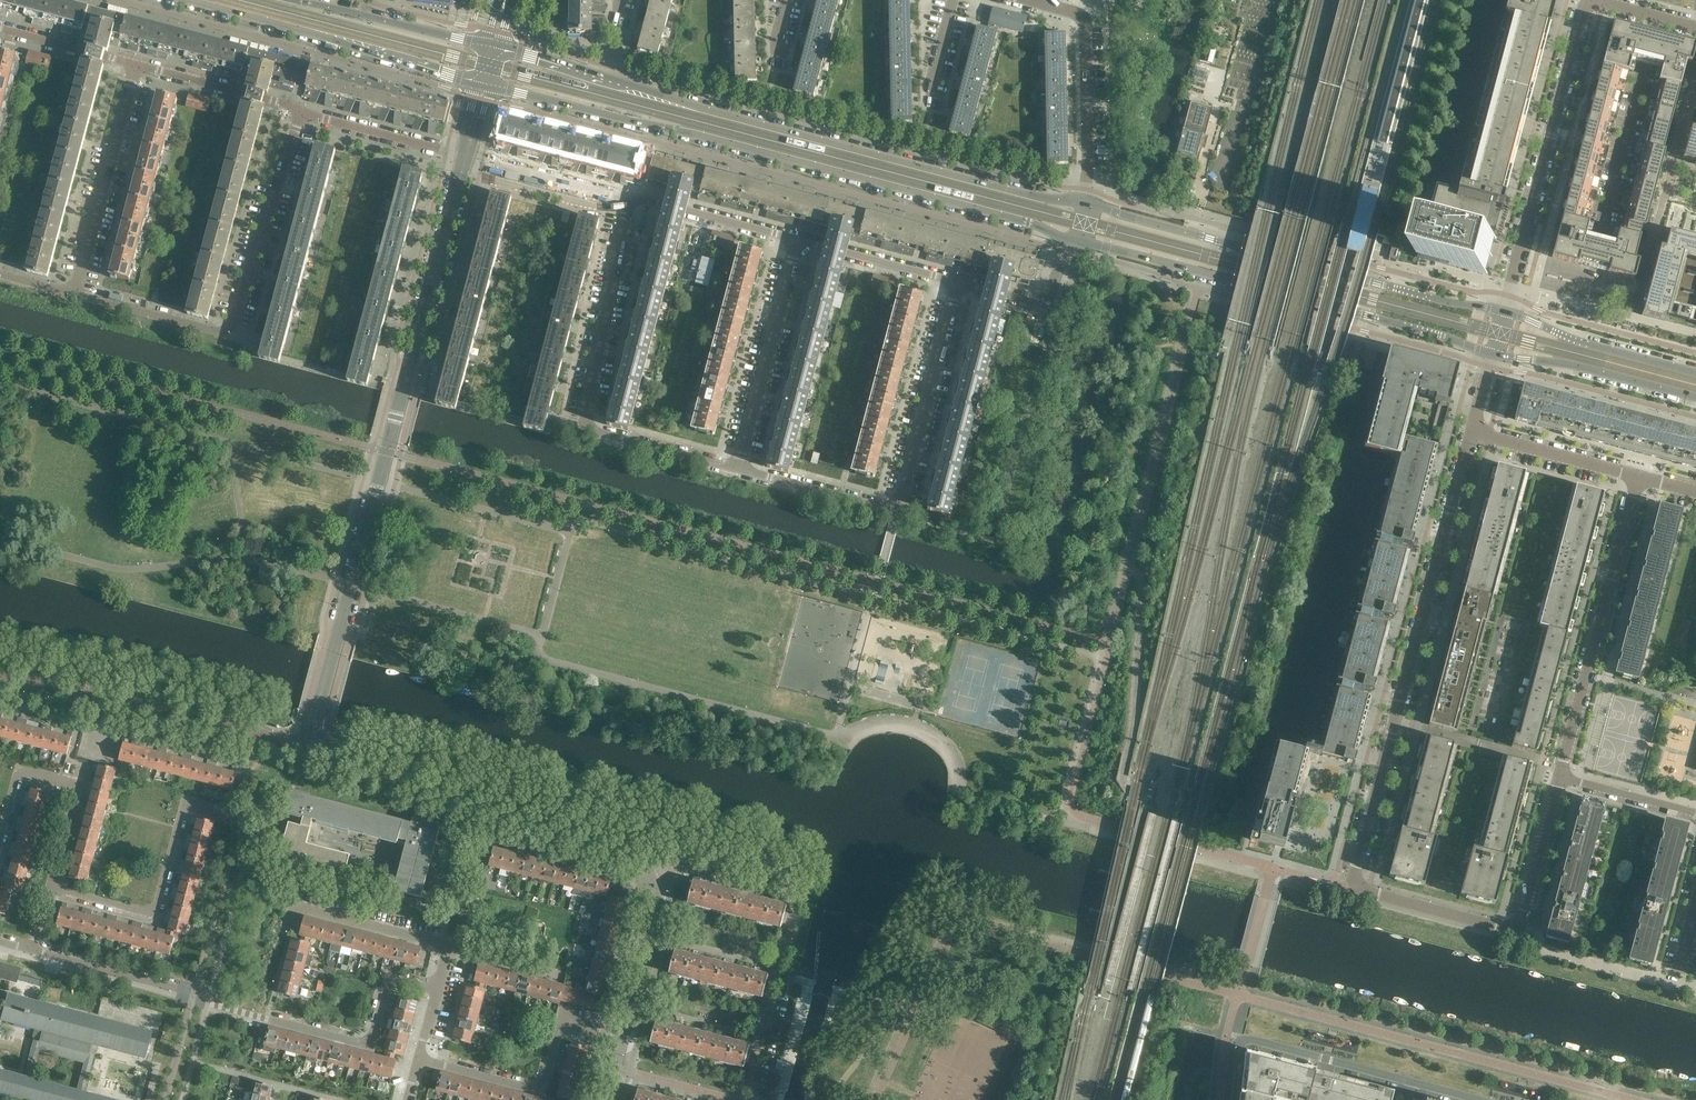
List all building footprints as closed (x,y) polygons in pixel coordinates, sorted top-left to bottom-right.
[(49,0),(0,0),(0,8),(8,11),(18,13),(19,9),(22,9),(25,10),(24,15),(34,17),(44,20),(49,0)] [(89,6),(71,1),(66,0),(49,0),(44,20),(54,23),(63,25),(73,28),(83,30),(84,26),(89,6)] [(592,4),(592,0),(568,0),(568,3),(568,10),(570,11),(570,17),(568,18),(568,33),(567,34),(568,34),(569,34),(581,34),(581,35),(581,34),(590,34),(591,32),(592,32),(592,24),(592,17),(592,12),(592,4)] [(672,0),(651,0),(647,15),(667,20),(672,0)] [(754,0),(734,0),(734,9),(755,9),(754,0)] [(812,21),(832,26),(839,0),(818,0),(812,21)] [(910,2),(910,0),(889,0),(889,14),(910,14),(910,2)] [(1554,7),(1556,0),(1508,0),(1458,191),(1494,200),(1503,203),(1554,7)] [(105,22),(108,11),(106,11),(106,12),(90,8),(90,6),(89,6),(84,26),(92,28),(94,20),(105,22)] [(8,11),(0,8),(0,16),(7,17),(8,11)] [(1006,28),(1010,13),(993,8),(989,24),(998,26),(1006,28)] [(755,27),(755,16),(755,9),(734,9),(734,27),(755,27)] [(120,40),(126,16),(125,16),(125,17),(109,13),(109,11),(108,11),(105,22),(115,25),(111,38),(120,40)] [(1023,33),(1027,17),(1010,13),(1006,28),(1023,33)] [(911,50),(910,21),(910,14),(889,14),(890,50),(911,50)] [(658,55),(667,20),(647,15),(638,50),(658,55)] [(130,43),(136,20),(136,19),(126,16),(120,40),(130,42),(129,43),(130,43)] [(42,27),(44,20),(34,17),(32,24),(42,27)] [(140,45),(146,21),(136,19),(136,20),(130,43),(140,45)] [(52,29),(54,23),(44,20),(42,27),(52,29)] [(103,58),(105,51),(108,52),(111,38),(115,25),(105,22),(94,20),(92,28),(89,41),(88,46),(90,47),(88,54),(86,61),(84,60),(76,91),(96,96),(104,66),(101,65),(103,58)] [(223,67),(230,43),(192,33),(164,26),(146,21),(140,45),(149,48),(169,53),(179,55),(180,51),(185,52),(184,57),(194,60),(192,66),(211,71),(213,65),(222,67),(223,67)] [(823,62),(832,26),(812,21),(803,56),(823,62)] [(1614,23),(1603,65),(1622,70),(1628,72),(1633,53),(1664,62),(1660,80),(1662,80),(1681,85),(1687,61),(1692,62),(1695,46),(1695,45),(1614,23)] [(601,33),(601,24),(592,24),(592,32),(601,33)] [(996,32),(998,26),(989,24),(988,30),(996,32)] [(71,34),(73,28),(63,25),(61,32),(71,34)] [(755,45),(755,27),(734,27),(735,45),(755,45)] [(996,32),(988,30),(977,27),(968,62),(988,67),(997,32),(996,32)] [(1066,55),(1065,44),(1065,34),(1045,34),(1045,55),(1066,55)] [(138,52),(140,45),(130,43),(129,43),(128,49),(138,52)] [(242,72),(249,48),(230,43),(223,67),(232,70),(242,72)] [(756,63),(756,53),(755,45),(735,45),(735,63),(756,63)] [(167,60),(169,53),(149,48),(147,54),(167,60)] [(250,81),(255,62),(265,64),(268,53),(267,53),(266,54),(250,50),(250,49),(249,48),(242,72),(241,79),(250,81)] [(911,86),(911,58),(911,50),(890,50),(891,86),(911,86)] [(34,66),(37,53),(30,51),(26,64),(34,66)] [(17,57),(18,56),(0,52),(0,80),(11,83),(17,57)] [(41,68),(44,55),(37,53),(34,66),(41,68)] [(274,67),(277,57),(269,55),(269,54),(268,53),(265,64),(274,67)] [(49,70),(52,57),(44,55),(41,68),(49,70)] [(1066,91),(1066,62),(1066,55),(1045,55),(1046,91),(1066,91)] [(814,96),(823,62),(803,56),(794,91),(814,96)] [(298,75),(297,75),(300,64),(301,65),(301,62),(299,62),(299,63),(287,60),(288,59),(285,58),(285,59),(277,57),(274,67),(270,87),(293,93),(298,75)] [(264,100),(265,93),(268,94),(270,87),(274,67),(265,64),(255,62),(250,81),(248,88),(250,89),(249,95),(247,103),(244,103),(236,133),(256,139),(264,108),(262,107),(264,100)] [(979,103),(988,67),(968,62),(959,97),(979,103)] [(756,81),(756,63),(735,63),(736,82),(756,81)] [(1622,70),(1603,65),(1600,76),(1619,81),(1622,70)] [(324,92),(330,71),(327,70),(323,66),(322,67),(322,66),(320,68),(312,66),(306,88),(315,90),(322,92),(324,92)] [(230,76),(232,70),(223,67),(222,67),(220,74),(230,76)] [(1211,78),(1213,71),(1199,67),(1197,73),(1195,80),(1195,81),(1202,82),(1204,76),(1211,78)] [(341,97),(347,73),(338,71),(337,70),(333,71),(330,71),(324,92),(326,93),(333,95),(341,97)] [(358,101),(364,80),(361,79),(357,75),(357,76),(356,75),(356,76),(347,73),(341,97),(349,99),(356,101),(358,101)] [(1600,76),(1597,86),(1616,91),(1619,81),(1600,76)] [(375,106),(382,83),(373,80),(372,80),(372,79),(367,81),(364,80),(358,101),(361,102),(368,104),(375,106)] [(11,83),(0,80),(0,107),(4,108),(11,83)] [(1681,85),(1662,80),(1659,91),(1678,96),(1681,85)] [(393,110),(398,89),(396,88),(392,84),(391,85),(382,83),(375,106),(383,108),(390,110),(393,110)] [(912,122),(911,93),(911,86),(891,86),(891,123),(912,122)] [(1597,86),(1594,97),(1613,102),(1616,91),(1597,86)] [(310,98),(315,90),(306,88),(304,97),(310,98)] [(410,115),(416,92),(407,89),(406,88),(401,90),(398,89),(393,110),(395,111),(402,113),(410,115)] [(316,103),(320,94),(322,92),(315,90),(310,98),(309,102),(316,103)] [(88,126),(96,96),(76,91),(68,121),(88,126)] [(1067,127),(1067,98),(1066,91),(1046,91),(1047,127),(1067,127)] [(1659,91),(1656,102),(1675,107),(1678,96),(1659,91)] [(427,119),(433,98),(430,97),(426,93),(426,94),(425,94),(416,92),(410,115),(418,117),(425,119),(427,119)] [(333,104),(333,95),(326,93),(325,106),(332,108),(333,104)] [(171,125),(178,99),(159,94),(152,120),(171,125)] [(194,108),(197,96),(190,94),(186,107),(194,108)] [(345,108),(349,99),(341,97),(333,95),(333,104),(345,108)] [(201,110),(204,97),(197,96),(194,108),(201,110)] [(208,112),(211,99),(204,97),(201,110),(208,112)] [(447,124),(451,106),(452,106),(453,101),(448,100),(442,98),(441,98),(441,97),(436,99),(433,98),(427,119),(429,120),(436,122),(445,124),(445,123),(447,124)] [(974,120),(979,103),(959,97),(950,132),(969,137),(974,120)] [(1594,97),(1591,108),(1610,113),(1613,102),(1594,97)] [(349,99),(345,108),(343,111),(351,112),(356,101),(349,99)] [(367,113),(368,104),(361,102),(360,115),(367,117),(367,113)] [(1656,102),(1653,113),(1672,118),(1675,107),(1656,102)] [(379,117),(383,108),(375,106),(368,104),(367,113),(379,117)] [(385,122),(389,113),(390,110),(383,108),(379,117),(378,120),(385,122)] [(1591,108),(1589,119),(1607,123),(1610,113),(1591,108)] [(401,123),(402,113),(395,111),(394,124),(401,126),(401,123)] [(414,126),(418,117),(410,115),(402,113),(401,123),(414,126)] [(1188,113),(1176,156),(1198,162),(1210,119),(1192,114),(1188,113)] [(1653,113),(1651,123),(1670,128),(1672,118),(1653,113)] [(516,143),(522,121),(519,121),(515,117),(515,118),(514,117),(514,118),(507,116),(507,115),(503,114),(501,119),(502,119),(497,137),(499,137),(498,138),(507,140),(514,142),(516,143)] [(419,131),(423,122),(425,119),(418,117),(414,126),(412,129),(419,131)] [(1589,119),(1586,129),(1605,134),(1607,123),(1589,119)] [(164,151),(171,125),(152,120),(145,146),(164,151)] [(436,132),(436,122),(429,120),(428,133),(435,135),(436,132)] [(80,157),(88,126),(68,121),(60,151),(80,157)] [(533,147),(539,124),(531,122),(530,121),(530,122),(530,121),(525,122),(522,121),(516,143),(518,143),(526,145),(533,147)] [(442,133),(445,124),(436,122),(436,132),(442,133)] [(1651,123),(1648,134),(1667,139),(1670,128),(1651,123)] [(551,152),(556,131),(553,130),(549,126),(549,127),(549,126),(548,127),(539,124),(533,147),(541,149),(548,151),(551,152)] [(1695,160),(1695,128),(1695,127),(1691,126),(1683,157),(1695,160)] [(1068,163),(1067,134),(1067,127),(1047,127),(1047,164),(1068,163)] [(1586,129),(1583,140),(1602,145),(1605,134),(1586,129)] [(568,156),(574,133),(565,131),(565,130),(564,131),(564,130),(559,131),(556,131),(551,152),(553,152),(560,154),(568,156)] [(248,169),(255,140),(256,139),(236,133),(228,163),(248,169)] [(585,161),(591,140),(588,139),(584,135),(583,136),(583,135),(583,136),(574,133),(568,156),(576,159),(583,160),(585,161)] [(1648,134),(1645,145),(1664,150),(1667,139),(1648,134)] [(503,149),(507,140),(498,138),(496,147),(503,149)] [(602,166),(608,142),(599,140),(598,139),(593,140),(591,140),(585,161),(587,162),(594,163),(602,166)] [(508,154),(513,145),(514,142),(507,140),(503,149),(501,152),(508,154)] [(1583,140),(1580,151),(1599,156),(1602,145),(1583,140)] [(619,170),(625,149),(622,148),(618,144),(618,145),(617,144),(617,145),(608,142),(602,166),(610,168),(617,170),(619,170)] [(525,155),(526,145),(518,143),(517,157),(524,158),(525,155)] [(531,156),(533,147),(526,145),(525,155),(531,156)] [(1645,145),(1642,156),(1663,161),(1666,150),(1664,150),(1645,145)] [(157,176),(164,151),(145,146),(138,171),(157,176)] [(327,183),(334,156),(336,151),(316,146),(307,178),(327,183)] [(537,158),(541,149),(533,147),(531,156),(537,158)] [(637,175),(643,153),(634,151),(634,149),(633,149),(633,148),(628,149),(625,149),(619,170),(622,171),(629,173),(637,175)] [(543,163),(547,154),(548,151),(541,149),(537,158),(536,161),(543,163)] [(72,187),(80,157),(60,151),(52,181),(72,187)] [(1580,151),(1577,161),(1596,166),(1599,156),(1580,151)] [(559,167),(559,164),(560,154),(553,152),(552,166),(559,167)] [(565,166),(568,156),(560,154),(559,164),(565,166)] [(572,167),(576,159),(568,156),(565,166),(572,167)] [(1642,156),(1639,166),(1660,172),(1663,161),(1642,156)] [(684,179),(687,166),(653,157),(647,179),(671,185),(673,176),(684,179)] [(577,172),(581,163),(583,160),(576,159),(572,167),(570,170),(577,172)] [(1577,161),(1574,172),(1593,177),(1596,166),(1577,161)] [(594,173),(594,163),(587,162),(586,175),(593,176),(594,173)] [(240,199),(248,170),(248,169),(228,163),(220,193),(240,199)] [(600,175),(602,166),(594,163),(594,173),(600,175)] [(606,176),(610,168),(602,166),(600,175),(606,176)] [(720,198),(725,176),(726,174),(706,169),(706,171),(687,166),(684,179),(693,181),(691,191),(700,193),(698,200),(714,204),(716,197),(720,198)] [(1639,166),(1637,177),(1658,183),(1660,172),(1639,166)] [(612,181),(616,172),(617,170),(610,168),(606,176),(604,179),(612,181)] [(415,206),(423,174),(404,169),(395,201),(415,206)] [(150,202),(157,176),(138,171),(131,197),(150,202)] [(628,182),(629,173),(622,171),(621,184),(628,186),(628,182)] [(1574,172),(1572,183),(1590,188),(1593,177),(1574,172)] [(635,184),(637,175),(629,173),(628,182),(635,184)] [(739,203),(745,181),(745,179),(726,174),(725,176),(720,198),(723,199),(739,203)] [(683,223),(687,205),(689,200),(691,191),(693,181),(684,179),(673,176),(671,185),(670,189),(669,188),(668,194),(669,194),(669,195),(663,218),(660,226),(659,226),(658,232),(659,232),(656,244),(676,249),(683,223)] [(1637,177),(1634,188),(1655,193),(1658,183),(1637,177)] [(319,213),(327,183),(307,178),(300,208),(319,213)] [(784,215),(790,193),(790,191),(767,185),(745,179),(745,181),(739,203),(723,199),(721,206),(753,214),(755,207),(758,208),(759,205),(762,205),(765,206),(764,210),(768,211),(784,215)] [(64,217),(72,187),(52,181),(44,211),(64,217)] [(1572,183),(1569,194),(1588,199),(1590,188),(1572,183)] [(1484,236),(1494,200),(1458,191),(1457,191),(1438,186),(1429,221),(1409,216),(1400,252),(1419,257),(1484,274),(1493,238),(1484,236)] [(1634,188),(1631,199),(1652,204),(1655,193),(1634,188)] [(503,230),(512,197),(492,192),(484,225),(503,230)] [(232,229),(240,199),(220,193),(212,223),(232,229)] [(1569,194),(1566,204),(1585,209),(1588,199),(1569,194)] [(143,228),(150,202),(131,197),(124,223),(143,228)] [(1631,199),(1628,209),(1649,215),(1652,204),(1631,199)] [(407,236),(415,206),(395,201),(387,231),(407,236)] [(844,221),(847,208),(847,206),(828,201),(828,203),(822,225),(831,228),(834,219),(844,221)] [(1566,204),(1563,215),(1582,220),(1585,209),(1566,204)] [(860,235),(866,213),(867,212),(847,206),(847,208),(844,221),(853,224),(851,233),(860,235)] [(312,242),(319,213),(300,208),(292,237),(312,242)] [(1628,209),(1625,220),(1644,225),(1646,226),(1649,215),(1628,209)] [(56,247),(64,217),(44,211),(36,241),(56,247)] [(782,222),(784,215),(768,211),(766,218),(782,222)] [(565,212),(562,222),(568,224),(571,213),(565,212)] [(880,240),(885,218),(886,217),(867,212),(866,213),(860,235),(876,239),(880,240)] [(591,253),(600,221),(580,215),(571,248),(591,253)] [(798,226),(800,219),(784,215),(782,222),(798,226)] [(1582,220),(1563,215),(1552,258),(1635,279),(1639,262),(1635,260),(1641,236),(1620,230),(1616,247),(1584,239),(1589,222),(1582,220)] [(849,242),(849,240),(851,233),(853,224),(844,221),(834,219),(831,228),(830,231),(829,231),(828,237),(829,237),(821,268),(819,268),(818,274),(819,274),(816,286),(836,292),(843,265),(849,242)] [(1623,220),(1620,230),(1641,236),(1644,225),(1625,220),(1623,220)] [(820,232),(822,225),(806,221),(804,228),(820,232)] [(137,254),(143,228),(124,223),(118,249),(137,254)] [(224,259),(232,229),(212,223),(204,253),(224,259)] [(496,259),(503,230),(484,225),(476,254),(496,259)] [(685,225),(679,246),(686,248),(691,227),(685,225)] [(403,251),(407,236),(387,231),(383,246),(403,251)] [(718,247),(721,234),(713,232),(709,245),(718,247)] [(1642,315),(1665,321),(1695,329),(1695,239),(1669,232),(1669,233),(1666,243),(1665,249),(1661,248),(1660,254),(1658,253),(1655,264),(1655,266),(1653,271),(1650,282),(1649,288),(1646,299),(1645,304),(1642,315)] [(858,242),(860,235),(851,233),(849,240),(858,242)] [(725,249),(728,236),(721,234),(718,247),(725,249)] [(874,247),(876,239),(860,235),(858,242),(874,247)] [(732,251),(735,238),(728,236),(725,249),(732,251)] [(304,272),(312,242),(292,237),(284,267),(304,272)] [(48,277),(53,257),(56,247),(36,241),(29,267),(28,272),(48,277)] [(897,252),(899,245),(883,241),(881,248),(897,252)] [(668,279),(676,249),(656,244),(652,256),(651,256),(650,262),(651,262),(648,274),(668,279)] [(913,257),(915,250),(899,245),(897,252),(913,257)] [(1035,281),(1040,260),(1036,259),(1036,258),(988,245),(982,268),(991,270),(994,261),(1014,266),(1011,275),(1031,280),(1031,279),(1035,281)] [(399,266),(403,251),(383,246),(379,261),(399,266)] [(583,283),(591,253),(571,248),(564,277),(583,283)] [(755,279),(760,263),(762,253),(743,248),(736,274),(755,279)] [(1397,250),(1389,248),(1386,260),(1394,262),(1397,250)] [(130,280),(137,254),(118,249),(111,275),(130,280)] [(702,256),(703,251),(691,249),(686,276),(698,278),(697,283),(711,285),(716,258),(702,256)] [(216,289),(224,259),(204,253),(196,283),(216,289)] [(942,264),(944,257),(928,253),(926,260),(942,264)] [(488,289),(496,259),(476,254),(468,284),(488,289)] [(958,269),(960,262),(944,257),(942,264),(958,269)] [(391,295),(399,266),(379,261),(372,290),(391,295)] [(996,334),(1007,290),(1011,275),(1014,266),(994,261),(991,270),(990,273),(989,273),(988,279),(989,279),(984,298),(984,299),(983,302),(981,310),(979,310),(978,316),(979,316),(976,329),(996,334)] [(980,274),(982,268),(966,263),(964,270),(980,274)] [(296,302),(304,272),(284,267),(276,296),(296,302)] [(660,309),(668,279),(648,274),(645,286),(643,286),(642,292),(643,292),(640,304),(660,309)] [(749,305),(753,289),(755,279),(736,274),(730,300),(749,305)] [(878,289),(881,276),(874,274),(871,287),(878,289)] [(885,291),(888,278),(881,276),(878,289),(885,291)] [(575,312),(583,283),(564,277),(556,307),(575,312)] [(892,293),(895,280),(888,278),(885,291),(892,293)] [(209,314),(216,289),(196,283),(190,309),(188,314),(208,320),(209,314)] [(480,318),(488,289),(468,284),(460,313),(480,318)] [(828,322),(836,292),(816,286),(813,298),(811,298),(810,304),(811,304),(808,316),(828,322)] [(384,325),(391,295),(372,290),(364,320),(384,325)] [(915,322),(920,306),(922,295),(903,291),(897,317),(915,322)] [(288,331),(296,302),(276,296),(268,326),(288,331)] [(742,331),(746,315),(749,305),(730,300),(723,326),(742,331)] [(652,339),(660,309),(640,304),(637,316),(635,316),(634,322),(635,322),(632,334),(652,339)] [(568,342),(575,312),(556,307),(548,336),(568,342)] [(472,348),(480,318),(460,313),(452,343),(472,348)] [(820,352),(828,322),(808,316),(805,328),(803,328),(802,334),(803,334),(800,346),(820,352)] [(909,348),(913,332),(915,322),(897,317),(890,343),(909,348)] [(376,354),(384,325),(364,320),(356,349),(376,354)] [(280,363),(288,331),(268,326),(260,358),(280,363)] [(735,357),(739,341),(742,331),(723,326),(716,352),(735,357)] [(988,364),(996,334),(976,329),(973,340),(971,340),(970,346),(971,346),(968,359),(988,364)] [(644,370),(652,339),(632,334),(629,346),(627,346),(626,352),(627,352),(624,364),(644,370)] [(560,371),(568,342),(548,336),(540,366),(560,371)] [(464,378),(472,348),(452,343),(445,372),(464,378)] [(902,373),(906,357),(909,348),(890,343),(883,368),(902,373)] [(812,382),(820,352),(800,346),(797,358),(795,358),(794,364),(795,364),(792,376),(812,382)] [(367,387),(376,354),(356,349),(348,381),(367,387)] [(1393,619),(1410,553),(1406,552),(1408,546),(1412,547),(1459,368),(1452,366),(1390,350),(1382,381),(1381,381),(1364,448),(1389,454),(1314,736),(1280,727),(1248,847),(1257,850),(1259,842),(1275,846),(1277,842),(1285,844),(1292,817),(1294,818),(1311,752),(1321,755),(1321,756),(1354,764),(1372,698),(1368,697),(1369,691),(1374,692),(1391,626),(1387,625),(1388,618),(1393,619)] [(728,382),(732,367),(735,357),(716,352),(709,378),(728,382)] [(980,394),(988,364),(968,359),(965,371),(964,370),(962,376),(963,377),(960,389),(980,394)] [(636,400),(644,370),(624,364),(621,376),(619,376),(618,382),(619,382),(616,394),(636,400)] [(552,401),(560,371),(540,366),(532,395),(552,401)] [(895,399),(899,383),(902,373),(883,368),(876,394),(895,399)] [(456,410),(464,378),(445,372),(436,405),(456,410)] [(804,412),(812,382),(792,376),(789,389),(788,388),(786,394),(787,395),(784,407),(804,412)] [(721,408),(726,392),(728,382),(709,378),(702,403),(721,408)] [(1582,401),(1524,385),(1515,419),(1562,432),(1562,433),(1562,434),(1563,434),(1563,435),(1564,435),(1564,436),(1572,438),(1573,438),(1574,437),(1575,436),(1575,435),(1695,467),(1695,431),(1582,401)] [(972,424),(980,394),(960,389),(957,401),(956,400),(954,406),(955,407),(952,419),(972,424)] [(628,430),(636,400),(616,394),(613,406),(612,406),(610,412),(611,412),(610,419),(608,425),(628,430)] [(888,425),(892,409),(895,399),(876,394),(869,420),(888,425)] [(546,425),(552,401),(532,395),(526,420),(524,428),(544,433),(546,425)] [(714,435),(719,418),(721,408),(702,403),(695,430),(714,435)] [(796,442),(804,412),(784,407),(781,419),(780,418),(778,424),(779,425),(776,437),(796,442)] [(964,454),(972,424),(952,419),(949,431),(948,430),(946,436),(947,437),(944,449),(964,454)] [(881,451),(886,435),(888,425),(869,420),(862,446),(881,451)] [(788,472),(796,442),(776,437),(773,449),(772,448),(770,454),(771,455),(770,461),(768,467),(788,472)] [(874,477),(879,461),(881,451),(862,446),(855,472),(874,477)] [(956,484),(964,454),(944,449),(941,461),(940,461),(938,467),(939,467),(936,479),(956,484)] [(820,454),(813,452),(810,463),(817,464),(820,454)] [(1495,469),(1492,479),(1489,491),(1491,492),(1489,497),(1490,497),(1487,511),(1486,511),(1485,512),(1486,513),(1482,527),(1481,526),(1481,528),(1482,528),(1478,542),(1477,542),(1477,544),(1478,544),(1474,558),(1473,557),(1473,559),(1474,559),(1470,573),(1469,573),(1469,574),(1470,575),(1466,588),(1465,588),(1465,589),(1493,596),(1526,472),(1498,465),(1496,470),(1495,469)] [(948,515),(956,484),(936,479),(933,491),(932,491),(930,497),(931,497),(928,509),(948,515)] [(1576,597),(1578,589),(1578,587),(1579,587),(1580,585),(1579,585),(1581,575),(1582,575),(1583,574),(1582,574),(1584,563),(1585,564),(1586,562),(1585,562),(1587,552),(1588,552),(1589,550),(1588,550),(1590,540),(1592,540),(1592,539),(1591,539),(1594,529),(1595,529),(1595,527),(1594,527),(1597,517),(1599,518),(1605,495),(1604,494),(1604,493),(1576,486),(1539,626),(1543,627),(1567,633),(1570,620),(1569,620),(1572,610),(1573,610),(1573,609),(1572,608),(1575,598),(1576,599),(1577,597),(1576,597)] [(1673,542),(1681,512),(1660,506),(1652,537),(1673,542)] [(1665,572),(1673,542),(1652,537),(1644,567),(1665,572)] [(1657,602),(1665,572),(1644,567),(1636,597),(1657,602)] [(1457,732),(1493,596),(1465,589),(1429,725),(1457,732)] [(1649,632),(1657,602),(1636,597),(1628,627),(1649,632)] [(1535,753),(1557,671),(1567,633),(1543,627),(1512,747),(1535,753)] [(1641,662),(1649,632),(1628,627),(1620,657),(1641,662)] [(1637,679),(1641,662),(1620,657),(1616,673),(1637,679)] [(11,716),(0,713),(0,714),(0,737),(5,738),(11,716)] [(17,742),(22,724),(19,724),(21,718),(11,716),(5,738),(17,742)] [(30,745),(36,722),(25,720),(24,725),(22,724),(17,742),(30,745)] [(42,748),(47,731),(44,730),(46,725),(36,722),(30,745),(42,748)] [(55,751),(61,729),(50,726),(49,731),(47,731),(42,748),(55,751)] [(67,755),(72,737),(69,737),(71,732),(61,729),(55,751),(67,755)] [(1430,836),(1454,744),(1454,743),(1426,735),(1389,876),(1424,885),(1437,838),(1430,836)] [(132,764),(137,746),(134,746),(136,741),(125,738),(119,760),(132,764)] [(145,767),(151,744),(140,742),(139,747),(137,746),(132,764),(145,767)] [(157,770),(162,753),(159,752),(161,747),(151,744),(145,767),(157,770)] [(170,774),(175,751),(165,748),(164,753),(162,753),(157,770),(170,774)] [(182,777),(187,759),(184,759),(186,754),(175,751),(170,774),(182,777)] [(194,780),(200,758),(190,755),(189,760),(187,759),(182,777),(194,780)] [(1506,866),(1515,829),(1533,763),(1503,756),(1478,849),(1473,847),(1460,895),(1495,904),(1506,866)] [(207,783),(211,766),(209,765),(211,760),(200,758),(194,780),(207,783)] [(219,787),(225,764),(215,761),(214,767),(211,766),(207,783),(219,787)] [(113,782),(117,770),(117,769),(99,764),(99,765),(94,763),(91,774),(97,775),(96,777),(113,782)] [(232,790),(237,773),(234,772),(236,767),(225,764),(219,787),(232,790)] [(110,794),(113,782),(96,777),(95,780),(90,778),(87,788),(110,794)] [(46,805),(49,792),(32,787),(31,790),(26,789),(23,799),(46,805)] [(107,807),(110,794),(87,788),(85,799),(90,800),(89,802),(107,807)] [(421,898),(440,826),(413,818),(412,824),(404,821),(310,796),(310,795),(295,790),(294,792),(290,791),(285,812),(406,845),(394,891),(421,898)] [(42,817),(46,805),(23,799),(21,809),(26,810),(25,813),(42,817)] [(1602,816),(1605,804),(1583,799),(1578,816),(1599,822),(1601,816),(1602,816)] [(103,819),(107,807),(89,802),(89,805),(84,803),(81,813),(103,819)] [(39,830),(42,817),(25,813),(25,815),(19,814),(17,824),(39,830)] [(100,832),(103,819),(81,813),(78,824),(83,825),(83,827),(100,832)] [(1591,852),(1599,822),(1578,816),(1570,846),(1591,852)] [(212,835),(215,822),(198,818),(192,817),(190,827),(195,828),(194,830),(212,835)] [(1682,844),(1687,826),(1665,820),(1662,831),(1663,832),(1661,838),(1682,844)] [(36,842),(39,830),(17,824),(14,834),(19,835),(19,838),(36,842)] [(97,844),(100,832),(83,827),(82,829),(77,828),(74,838),(97,844)] [(209,848),(212,835),(194,830),(194,833),(189,831),(186,842),(209,848)] [(32,855),(36,842),(19,838),(18,840),(13,838),(10,849),(32,855)] [(94,857),(97,844),(74,838),(72,849),(77,850),(76,852),(94,857)] [(1674,874),(1682,844),(1661,838),(1653,868),(1674,874)] [(205,860),(209,848),(186,842),(183,852),(188,853),(188,855),(205,860)] [(1583,882),(1591,852),(1570,846),(1562,876),(1583,882)] [(501,868),(505,851),(494,848),(490,866),(491,866),(491,867),(494,868),(495,867),(501,868)] [(29,867),(32,855),(10,849),(8,859),(13,860),(12,862),(29,867)] [(511,871),(516,853),(505,851),(501,868),(501,869),(501,870),(505,871),(505,870),(511,871)] [(90,869),(94,857),(76,852),(76,854),(70,853),(68,863),(90,869)] [(522,874),(526,856),(516,853),(511,871),(512,871),(512,872),(515,873),(515,872),(522,874)] [(202,873),(205,860),(188,855),(187,858),(182,856),(179,867),(202,873)] [(532,877),(537,859),(526,856),(522,874),(522,875),(526,876),(526,875),(532,877)] [(543,880),(548,862),(537,859),(532,877),(533,877),(533,878),(536,879),(537,878),(543,880)] [(26,880),(29,867),(12,862),(11,865),(6,863),(4,874),(26,880)] [(553,882),(558,865),(548,862),(543,880),(544,880),(543,881),(547,882),(547,881),(553,882)] [(87,882),(90,869),(68,863),(65,874),(70,875),(69,877),(87,882)] [(564,885),(569,867),(558,865),(553,882),(554,883),(554,884),(557,885),(558,884),(564,885)] [(199,885),(202,873),(179,867),(177,877),(182,878),(181,880),(199,885)] [(575,888),(579,870),(569,867),(564,885),(565,885),(564,886),(568,887),(568,886),(575,888)] [(1666,904),(1674,874),(1653,868),(1646,898),(1666,904)] [(585,891),(590,873),(579,870),(575,888),(575,889),(579,890),(579,889),(585,891)] [(596,894),(600,876),(590,873),(585,891),(586,891),(585,892),(589,893),(589,892),(596,894)] [(23,892),(26,880),(4,874),(1,884),(6,885),(5,888),(13,890),(23,892)] [(606,896),(611,879),(600,876),(596,894),(596,895),(600,896),(600,895),(606,896)] [(1575,912),(1583,882),(1562,876),(1554,907),(1575,912)] [(621,893),(624,882),(611,879),(606,896),(610,897),(610,896),(618,898),(619,893),(621,893)] [(195,897),(199,885),(181,880),(181,883),(175,881),(173,891),(195,897)] [(719,910),(724,889),(711,886),(712,885),(707,884),(707,885),(693,881),(692,885),(689,885),(686,897),(689,898),(688,902),(719,910)] [(750,919),(755,898),(742,894),(742,893),(738,892),(737,893),(724,889),(719,910),(750,919)] [(192,910),(195,897),(173,891),(170,902),(175,903),(175,905),(192,910)] [(4,893),(0,892),(0,910),(7,912),(12,895),(4,893)] [(626,911),(628,901),(618,898),(610,896),(610,897),(608,906),(626,911)] [(785,923),(788,911),(785,910),(787,906),(773,902),(773,901),(769,900),(768,901),(755,898),(750,919),(781,927),(782,923),(785,923)] [(1658,934),(1666,904),(1646,898),(1638,929),(1658,934)] [(70,928),(76,906),(66,903),(64,908),(62,908),(57,925),(70,928)] [(189,922),(192,910),(175,905),(174,908),(169,906),(166,916),(189,922)] [(82,932),(87,914),(85,914),(86,909),(76,906),(70,928),(82,932)] [(623,921),(626,911),(608,906),(607,908),(606,908),(606,911),(607,911),(605,917),(623,921)] [(1567,943),(1575,912),(1554,907),(1546,937),(1567,943)] [(95,935),(101,912),(91,910),(89,915),(87,914),(82,932),(95,935)] [(107,938),(112,921),(110,920),(111,915),(101,912),(95,935),(107,938)] [(120,942),(126,919),(115,916),(114,922),(112,921),(107,938),(120,942)] [(185,935),(189,922),(166,916),(163,927),(169,928),(168,931),(176,933),(185,935)] [(321,940),(326,923),(305,917),(300,935),(303,935),(301,941),(309,943),(310,937),(317,939),(317,940),(320,941),(321,940)] [(620,932),(623,921),(605,917),(605,918),(604,917),(603,921),(604,921),(602,927),(620,932)] [(132,945),(137,928),(134,927),(136,922),(126,919),(120,942),(132,945)] [(145,948),(151,926),(140,923),(139,928),(137,928),(132,945),(145,948)] [(332,943),(337,925),(326,923),(321,940),(327,942),(327,943),(331,944),(331,943),(332,943)] [(343,946),(347,928),(337,925),(332,943),(338,945),(338,946),(341,947),(342,946),(343,946)] [(157,951),(162,934),(159,934),(161,928),(151,926),(145,948),(157,951)] [(617,942),(620,932),(602,927),(602,928),(601,928),(600,931),(601,932),(599,938),(617,942)] [(353,949),(358,931),(347,928),(343,946),(349,948),(348,949),(352,950),(352,949),(353,949)] [(1650,965),(1658,934),(1638,929),(1630,959),(1650,965)] [(364,952),(368,934),(358,931),(353,949),(359,950),(359,951),(362,952),(363,951),(364,952)] [(175,938),(167,935),(162,934),(157,951),(170,955),(175,938)] [(374,954),(379,936),(368,934),(364,952),(370,953),(369,954),(373,955),(373,954),(374,954)] [(385,957),(389,939),(379,936),(374,954),(380,956),(380,957),(384,958),(384,957),(385,957)] [(614,953),(617,942),(599,938),(599,939),(598,938),(597,942),(598,942),(597,948),(614,953)] [(309,950),(311,944),(309,943),(301,941),(293,939),(290,950),(308,955),(308,954),(309,954),(310,951),(309,950)] [(395,960),(400,942),(389,939),(385,957),(391,959),(390,960),(394,961),(394,960),(395,960)] [(406,963),(410,945),(400,942),(395,960),(401,961),(401,963),(405,963),(405,962),(406,963)] [(416,965),(421,948),(410,945),(406,963),(411,964),(411,965),(415,966),(415,965),(416,965)] [(612,964),(614,953),(597,948),(596,949),(595,949),(594,953),(595,953),(594,959),(612,964)] [(306,961),(308,955),(290,950),(287,961),(305,965),(305,964),(306,965),(307,961),(306,961)] [(700,980),(706,959),(693,956),(693,955),(688,954),(688,955),(675,951),(674,955),(670,955),(667,966),(670,968),(669,972),(700,980)] [(609,974),(612,964),(594,959),(594,960),(593,959),(592,963),(593,963),(591,969),(609,974)] [(731,988),(737,967),(724,964),(724,963),(719,962),(719,963),(706,959),(700,980),(731,988)] [(303,971),(305,965),(287,961),(284,971),(302,976),(302,975),(303,975),(304,972),(303,971)] [(6,964),(0,963),(0,978),(16,982),(20,968),(6,964)] [(496,987),(501,969),(480,963),(475,981),(477,982),(476,988),(485,990),(487,984),(492,985),(491,986),(495,987),(495,986),(496,987)] [(767,993),(770,981),(767,980),(768,976),(754,972),(755,971),(750,970),(750,971),(737,967),(731,988),(763,997),(764,993),(767,993)] [(507,989),(511,972),(501,969),(496,987),(502,988),(502,989),(506,990),(506,989),(507,989)] [(606,985),(609,974),(591,969),(591,970),(590,970),(589,974),(590,974),(588,980),(606,985)] [(301,982),(302,976),(284,971),(282,982),(299,986),(300,986),(301,986),(302,982),(301,982)] [(517,992),(522,974),(511,972),(507,989),(513,991),(512,992),(516,993),(516,992),(517,992)] [(528,995),(532,977),(522,974),(517,992),(523,994),(523,995),(527,996),(527,995),(528,995)] [(538,998),(543,980),(532,977),(528,995),(534,997),(534,998),(537,999),(537,998),(538,998)] [(549,1001),(554,983),(543,980),(538,998),(544,999),(544,1000),(548,1001),(548,1000),(549,1001)] [(603,997),(606,985),(588,980),(588,981),(587,980),(586,984),(587,984),(585,991),(585,992),(589,993),(601,996),(603,997)] [(298,992),(299,986),(282,982),(279,993),(291,996),(290,997),(294,998),(294,997),(297,997),(297,996),(298,996),(299,993),(298,992)] [(560,1000),(564,985),(554,983),(549,1001),(555,1002),(554,1003),(558,1004),(558,1003),(560,1003),(560,1000)] [(483,1000),(485,990),(476,988),(468,985),(465,995),(483,1000)] [(566,1002),(570,987),(564,985),(560,1000),(566,1002)] [(573,1003),(577,989),(570,987),(566,1002),(573,1003)] [(579,1005),(583,990),(577,989),(573,1003),(579,1005)] [(586,1007),(589,993),(585,992),(585,991),(583,990),(579,1005),(586,1007)] [(600,1007),(602,1000),(600,1000),(601,996),(589,993),(586,1007),(594,1009),(593,1012),(602,1014),(603,1008),(600,1007)] [(31,1099),(108,1099),(83,1093),(96,1045),(143,1057),(150,1032),(8,995),(1,1020),(37,1029),(24,1078),(0,1071),(0,1092),(31,1099)] [(480,1011),(483,1000),(465,995),(462,1006),(480,1011)] [(415,1013),(418,1002),(400,998),(400,999),(399,999),(398,1002),(399,1003),(397,1009),(415,1013)] [(477,1021),(480,1011),(462,1006),(459,1016),(477,1021)] [(412,1024),(415,1013),(397,1009),(397,1010),(396,1009),(395,1013),(396,1013),(394,1019),(412,1024)] [(475,1032),(477,1021),(459,1016),(457,1027),(475,1032)] [(409,1035),(412,1024),(394,1019),(394,1020),(393,1020),(392,1024),(393,1024),(391,1030),(409,1035)] [(682,1050),(687,1029),(674,1026),(675,1025),(670,1024),(656,1021),(655,1025),(652,1025),(649,1036),(652,1038),(651,1042),(682,1050)] [(275,1048),(280,1030),(270,1027),(266,1039),(265,1039),(264,1042),(265,1043),(265,1045),(266,1045),(266,1046),(269,1047),(270,1046),(275,1048)] [(471,1044),(475,1032),(457,1027),(454,1039),(466,1042),(465,1043),(469,1044),(469,1043),(471,1044)] [(713,1058),(718,1037),(705,1034),(705,1033),(701,1032),(700,1033),(687,1029),(682,1050),(713,1058)] [(286,1050),(291,1033),(280,1030),(275,1048),(276,1048),(276,1049),(280,1050),(280,1049),(286,1050)] [(407,1045),(409,1035),(391,1030),(391,1031),(390,1030),(389,1034),(390,1034),(389,1040),(407,1045)] [(297,1053),(301,1035),(291,1033),(286,1050),(287,1051),(287,1052),(290,1053),(291,1052),(297,1053)] [(307,1056),(312,1038),(301,1035),(297,1053),(297,1054),(301,1055),(301,1054),(307,1056)] [(748,1063),(751,1051),(749,1050),(750,1046),(736,1042),(736,1041),(731,1040),(731,1041),(718,1037),(713,1058),(744,1067),(745,1062),(748,1063)] [(318,1059),(322,1041),(312,1038),(307,1056),(308,1056),(308,1057),(311,1058),(312,1057),(318,1059)] [(404,1056),(407,1045),(389,1040),(388,1041),(387,1041),(386,1045),(387,1045),(386,1051),(388,1052),(395,1054),(404,1056)] [(328,1062),(333,1044),(322,1041),(318,1059),(319,1059),(318,1060),(322,1061),(322,1060),(328,1062)] [(586,1059),(589,1048),(571,1043),(571,1044),(570,1044),(569,1048),(570,1048),(569,1054),(586,1059)] [(339,1064),(343,1046),(333,1044),(328,1062),(329,1062),(329,1063),(332,1064),(333,1063),(339,1064)] [(349,1067),(354,1049),(343,1046),(339,1064),(340,1065),(339,1066),(343,1067),(343,1066),(349,1067)] [(360,1070),(364,1052),(354,1049),(349,1067),(350,1067),(350,1068),(354,1069),(354,1068),(360,1070)] [(370,1073),(375,1055),(364,1052),(360,1070),(361,1070),(360,1071),(364,1072),(364,1071),(370,1073)] [(394,1060),(395,1054),(388,1052),(386,1058),(385,1060),(395,1063),(396,1060),(394,1060)] [(584,1069),(586,1059),(569,1054),(568,1055),(567,1055),(566,1058),(567,1059),(566,1065),(584,1069)] [(383,1068),(385,1060),(386,1058),(375,1055),(370,1073),(371,1073),(371,1074),(375,1075),(375,1074),(381,1075),(383,1068)] [(1314,1073),(1249,1056),(1245,1089),(1244,1099),(1272,1099),(1272,1096),(1286,1099),(1307,1099),(1314,1073)] [(393,1071),(395,1063),(385,1060),(383,1068),(393,1071)] [(581,1080),(584,1069),(566,1065),(566,1066),(565,1065),(564,1069),(565,1069),(563,1075),(581,1080)] [(391,1078),(393,1071),(383,1068),(381,1075),(391,1078)] [(448,1093),(452,1075),(441,1072),(438,1084),(437,1084),(436,1088),(437,1088),(437,1090),(438,1091),(438,1092),(441,1093),(442,1092),(448,1093)] [(775,1095),(780,1075),(772,1073),(767,1092),(775,1095)] [(1393,1094),(1314,1073),(1307,1099),(1391,1099),(1393,1094)] [(458,1096),(463,1078),(452,1075),(448,1093),(449,1093),(448,1094),(452,1095),(452,1094),(458,1096)] [(578,1090),(581,1080),(563,1075),(563,1076),(562,1076),(561,1079),(562,1080),(560,1086),(578,1090)] [(469,1099),(474,1081),(463,1078),(458,1096),(459,1096),(459,1097),(463,1098),(463,1097),(469,1099)] [(484,1084),(474,1081),(469,1099),(470,1099),(469,1099),(470,1099),(473,1099),(474,1099),(480,1099),(484,1084)] [(270,1098),(273,1087),(255,1082),(255,1084),(254,1084),(253,1087),(254,1088),(252,1094),(270,1098)] [(495,1086),(484,1084),(480,1099),(491,1099),(495,1086)] [(505,1089),(495,1086),(491,1099),(502,1099),(505,1089)] [(578,1090),(560,1086),(560,1087),(559,1086),(558,1090),(559,1090),(557,1097),(559,1097),(570,1099),(576,1099),(578,1090)] [(516,1092),(505,1089),(502,1099),(514,1099),(516,1092)] [(669,1099),(656,1095),(652,1093),(651,1094),(638,1091),(637,1095),(633,1095),(632,1099),(669,1099)]
